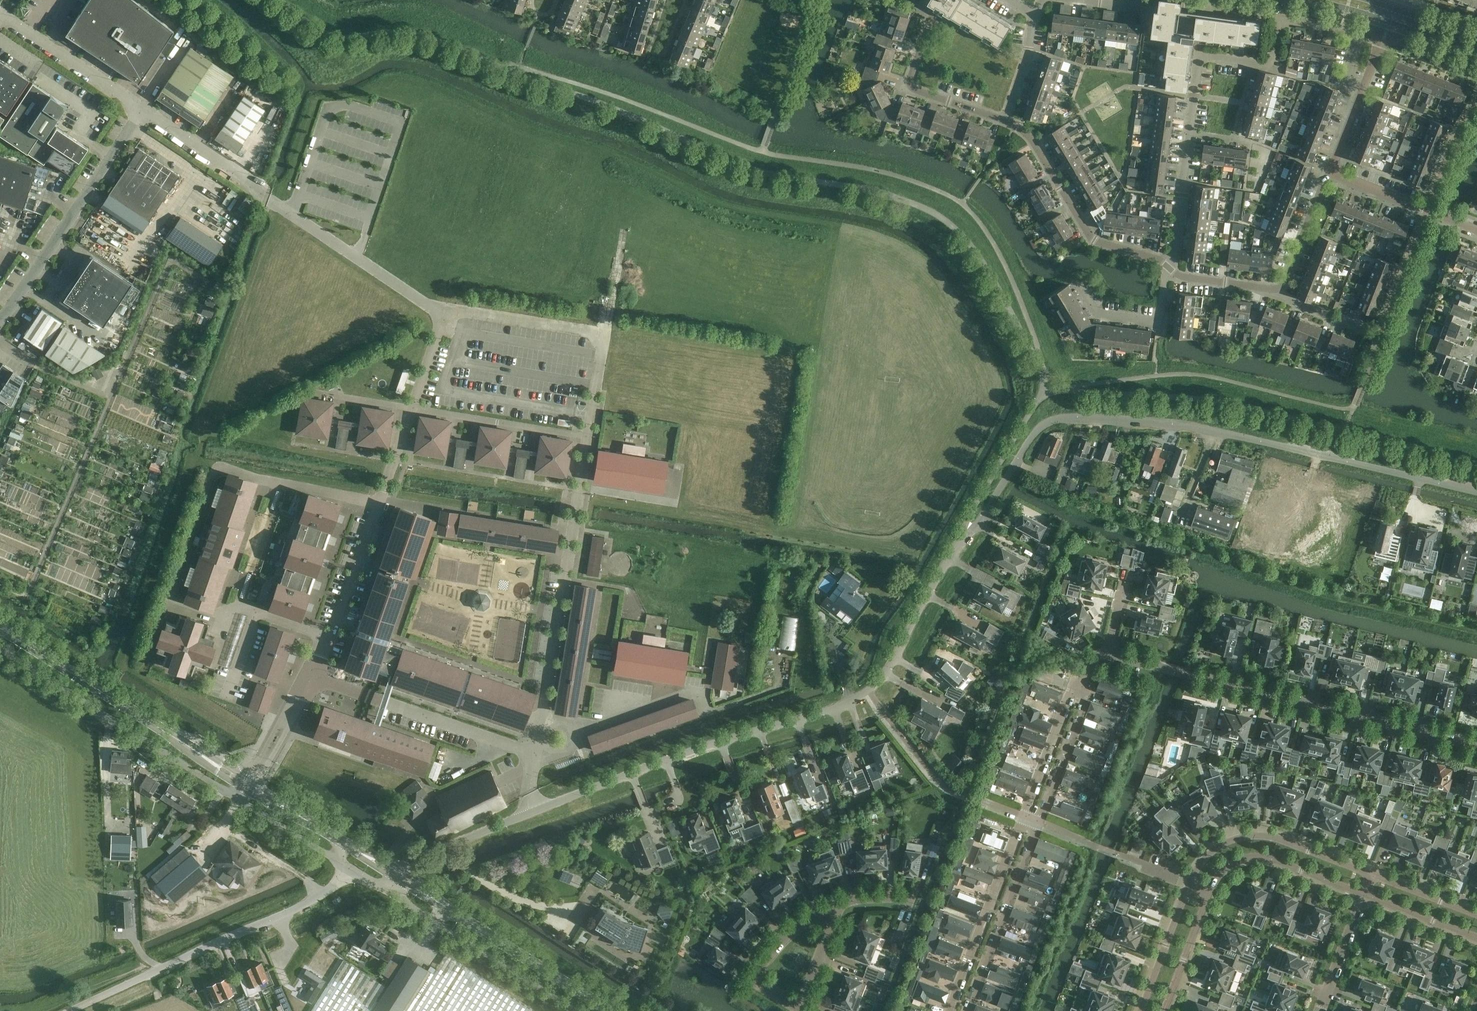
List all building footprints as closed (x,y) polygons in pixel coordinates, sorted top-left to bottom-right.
[(138,84),(174,31),(134,0),(89,0),(68,30),(69,37),(138,84)] [(502,8),(520,14),(525,0),(504,0),(502,8)] [(564,2),(582,10),(586,0),(565,0),(564,2)] [(634,4),(653,10),(656,0),(636,0),(634,4)] [(714,4),(704,0),(694,0),(691,7),(709,15),(714,4)] [(929,3),(938,9),(999,46),(1012,26),(970,0),(931,0),(929,3)] [(1237,21),(1228,20),(1219,19),(1210,18),(1180,14),(1181,10),(1182,1),(1173,0),(1160,0),(1160,4),(1156,4),(1156,7),(1152,36),(1169,39),(1164,76),(1167,77),(1166,89),(1188,92),(1189,78),(1186,78),(1191,41),(1192,41),(1195,38),(1198,38),(1207,39),(1216,41),(1225,42),(1234,43),(1245,45),(1245,41),(1258,43),(1261,21),(1247,19),(1247,20),(1247,23),(1237,21)] [(578,20),(582,10),(564,2),(560,13),(578,20)] [(650,21),(653,10),(634,4),(631,15),(650,21)] [(893,12),(889,23),(906,29),(910,18),(909,17),(911,12),(902,9),(890,5),(888,11),(893,12)] [(691,7),(687,18),(705,25),(709,15),(691,7)] [(578,20),(560,13),(555,24),(556,24),(553,30),(563,34),(565,28),(573,31),(578,20)] [(1054,14),(1054,15),(1052,32),(1063,34),(1065,15),(1054,14)] [(646,32),(650,21),(631,15),(628,26),(646,32)] [(1076,17),(1065,15),(1063,34),(1074,35),(1076,17)] [(1074,35),(1084,37),(1087,18),(1076,17),(1074,35)] [(687,18),(683,28),(701,36),(705,25),(687,18)] [(1097,20),(1087,18),(1084,37),(1095,38),(1097,20)] [(1095,38),(1106,39),(1108,21),(1097,20),(1095,38)] [(888,41),(890,36),(902,40),(906,29),(889,23),(883,21),(879,32),(878,32),(876,37),(888,41)] [(1119,22),(1108,21),(1106,39),(1116,41),(1119,22)] [(1116,41),(1127,42),(1130,24),(1119,22),(1116,41)] [(1130,24),(1127,42),(1138,44),(1141,25),(1130,24)] [(643,43),(646,32),(628,26),(624,37),(643,43)] [(683,28),(678,39),(696,46),(701,36),(683,28)] [(643,43),(624,37),(621,48),(639,54),(643,43)] [(879,44),(875,55),(892,61),(896,50),(886,46),(888,41),(876,37),(874,42),(879,44)] [(1289,56),(1300,58),(1304,39),(1301,38),(1300,40),(1292,38),(1289,56)] [(692,57),(696,46),(678,39),(674,49),(692,57)] [(1300,58),(1311,60),(1314,43),(1307,41),(1307,39),(1304,39),(1300,58)] [(1311,60),(1321,63),(1325,43),(1322,42),(1321,44),(1314,43),(1311,60)] [(1325,43),(1321,63),(1332,65),(1336,47),(1328,45),(1329,43),(1325,43)] [(197,84),(212,62),(190,48),(176,69),(197,84)] [(692,57),(674,49),(669,60),(687,68),(692,57)] [(875,55),(871,66),(867,64),(865,70),(877,74),(878,69),(888,72),(892,61),(875,55)] [(1063,60),(1046,55),(1043,65),(1060,71),(1060,69),(1063,60)] [(0,61),(0,110),(7,115),(29,81),(0,61)] [(1397,62),(1391,78),(1401,82),(1408,65),(1397,61),(1397,62)] [(197,84),(219,98),(233,77),(212,62),(197,84)] [(1064,75),(1065,71),(1060,69),(1060,71),(1043,65),(1039,75),(1056,81),(1059,73),(1064,75)] [(1408,65),(1401,82),(1409,85),(1407,90),(1411,91),(1413,87),(1411,86),(1418,69),(1408,65)] [(1297,70),(1287,67),(1286,74),(1296,77),(1297,70)] [(176,69),(169,80),(190,94),(197,84),(176,69)] [(1413,87),(1421,90),(1428,73),(1418,69),(1411,86),(1413,87)] [(865,70),(863,75),(861,81),(870,100),(886,92),(881,81),(877,83),(875,80),(877,74),(865,70)] [(1274,86),(1277,75),(1260,70),(1258,77),(1256,77),(1255,80),(1274,86)] [(1438,77),(1428,73),(1421,90),(1429,93),(1427,98),(1431,99),(1433,94),(1431,94),(1438,77)] [(1053,89),(1056,81),(1039,75),(1036,86),(1053,91),(1053,89)] [(1433,94),(1441,98),(1448,81),(1438,77),(1431,94),(1433,94)] [(190,94),(169,80),(156,98),(178,113),(190,94)] [(1271,96),(1274,86),(1255,80),(1254,84),(1256,84),(1254,91),(1271,96)] [(1448,81),(1441,98),(1449,101),(1448,106),(1449,107),(1451,107),(1453,102),(1451,102),(1458,85),(1448,81)] [(0,132),(0,135),(44,165),(47,160),(70,175),(88,148),(56,127),(54,131),(51,129),(66,106),(33,83),(0,132)] [(1303,83),(1301,88),(1305,90),(1311,92),(1313,87),(1303,83)] [(212,109),(219,98),(197,84),(190,94),(212,109)] [(1319,95),(1338,102),(1339,99),(1337,98),(1340,91),(1323,85),(1319,95)] [(1451,102),(1453,102),(1462,106),(1468,89),(1458,85),(1451,102)] [(1058,91),(1053,89),(1053,91),(1036,86),(1032,96),(1049,102),(1052,93),(1057,95),(1058,91)] [(1268,106),(1271,96),(1254,91),(1252,98),(1250,98),(1249,101),(1268,106)] [(870,100),(875,110),(879,118),(890,122),(894,110),(889,108),(887,104),(891,103),(886,92),(870,100)] [(200,127),(212,109),(190,94),(178,113),(200,127)] [(1156,105),(1176,108),(1177,105),(1175,104),(1176,97),(1158,94),(1156,105)] [(1315,105),(1332,112),(1334,105),(1336,106),(1338,102),(1319,95),(1315,105)] [(236,152),(264,110),(244,96),(216,138),(236,152)] [(1032,96),(1029,106),(1045,112),(1046,110),(1051,112),(1052,112),(1055,104),(1049,102),(1032,96)] [(1376,98),(1372,108),(1389,115),(1389,113),(1393,104),(1376,98)] [(1265,117),(1268,106),(1249,101),(1248,104),(1250,105),(1248,112),(1265,117)] [(897,120),(908,123),(914,106),(903,103),(900,112),(894,110),(890,122),(896,124),(897,120)] [(1311,115),(1330,123),(1331,119),(1329,119),(1332,112),(1315,105),(1310,103),(1306,113),(1311,115)] [(1156,105),(1155,116),(1173,119),(1174,111),(1176,112),(1176,108),(1156,105)] [(914,106),(908,123),(906,130),(918,133),(918,132),(923,134),(927,122),(922,120),(925,110),(914,106)] [(1045,114),(1050,116),(1051,112),(1046,110),(1045,112),(1029,106),(1025,117),(1042,122),(1045,114)] [(1372,108),(1368,118),(1385,125),(1389,127),(1392,119),(1393,119),(1394,115),(1389,113),(1389,115),(1372,108)] [(931,128),(942,132),(948,115),(937,111),(933,123),(927,122),(923,134),(929,136),(931,128)] [(1263,127),(1265,117),(1248,112),(1246,119),(1244,118),(1243,122),(1263,127)] [(942,132),(953,136),(951,140),(957,142),(961,130),(956,128),(959,119),(948,115),(942,132)] [(1311,115),(1307,125),(1324,132),(1327,125),(1329,126),(1330,123),(1311,115)] [(1153,127),(1173,130),(1174,126),(1172,126),(1173,119),(1155,116),(1153,127)] [(1368,118),(1364,128),(1381,135),(1381,133),(1385,125),(1368,118)] [(1424,126),(1422,130),(1427,132),(1428,130),(1445,137),(1449,126),(1432,120),(1429,128),(1424,126)] [(966,132),(961,130),(957,142),(973,148),(975,143),(981,126),(970,122),(966,132)] [(1269,129),(1263,127),(1243,122),(1242,125),(1244,126),(1242,133),(1253,136),(1252,139),(1259,141),(1259,138),(1266,140),(1269,129)] [(1276,124),(1274,130),(1281,133),(1283,126),(1276,124)] [(1307,125),(1303,135),(1322,143),(1323,139),(1321,139),(1324,132),(1307,125)] [(975,143),(986,147),(984,152),(990,154),(994,142),(989,140),(992,130),(981,126),(975,143)] [(1053,132),(1048,135),(1054,144),(1069,135),(1068,134),(1063,126),(1053,132)] [(1153,127),(1152,138),(1170,140),(1171,133),(1173,133),(1173,130),(1153,127)] [(1360,138),(1377,145),(1380,137),(1385,139),(1386,135),(1381,133),(1381,135),(1364,128),(1360,138)] [(1427,132),(1424,140),(1441,147),(1445,137),(1428,130),(1427,132)] [(1054,144),(1059,154),(1075,145),(1070,137),(1075,134),(1072,131),(1068,134),(1069,135),(1054,144)] [(1303,135),(1299,145),(1316,152),(1319,145),(1321,146),(1322,143),(1303,135)] [(1152,138),(1151,148),(1171,151),(1171,148),(1169,147),(1170,140),(1152,138)] [(1360,138),(1356,148),(1373,155),(1374,153),(1377,145),(1360,138)] [(1416,147),(1414,150),(1419,152),(1420,150),(1437,157),(1441,147),(1424,140),(1421,148),(1416,147)] [(1204,145),(1204,146),(1202,163),(1213,164),(1216,144),(1212,144),(1212,146),(1204,145)] [(1213,164),(1224,166),(1226,148),(1219,147),(1219,145),(1216,144),(1213,164)] [(1079,152),(1075,145),(1059,154),(1065,163),(1080,154),(1079,152)] [(1316,152),(1299,145),(1295,156),(1314,163),(1315,160),(1313,159),(1316,152)] [(1131,153),(1131,156),(1136,157),(1137,155),(1139,156),(1140,147),(1133,146),(1132,153),(1131,153)] [(1224,166),(1234,167),(1237,147),(1234,147),(1233,149),(1226,148),(1224,166)] [(1237,147),(1234,167),(1246,168),(1248,151),(1240,150),(1241,147),(1237,147)] [(1151,148),(1149,159),(1167,161),(1168,154),(1170,154),(1171,151),(1151,148)] [(1352,159),(1369,165),(1372,157),(1377,159),(1379,155),(1374,153),(1373,155),(1356,148),(1352,159)] [(139,149),(128,165),(169,192),(180,176),(164,165),(139,149)] [(1065,163),(1070,172),(1086,163),(1081,156),(1086,153),(1084,149),(1079,152),(1080,154),(1065,163)] [(1419,152),(1416,160),(1433,167),(1437,157),(1420,150),(1419,152)] [(1277,152),(1274,158),(1280,161),(1283,155),(1277,152)] [(1014,154),(1003,161),(1006,166),(1010,163),(1016,173),(1031,164),(1025,154),(1017,159),(1014,154)] [(2,202),(23,209),(37,168),(0,155),(0,201),(2,202)] [(1290,169),(1307,176),(1309,169),(1311,170),(1313,166),(1289,157),(1285,167),(1290,169)] [(1167,161),(1149,159),(1148,170),(1168,172),(1168,169),(1166,169),(1167,161)] [(1429,177),(1433,167),(1416,160),(1413,169),(1408,167),(1407,171),(1411,172),(1412,171),(1429,177)] [(1090,170),(1086,163),(1070,172),(1076,181),(1091,172),(1090,170)] [(1021,190),(1032,184),(1029,179),(1037,174),(1031,164),(1016,173),(1022,183),(1018,185),(1021,190)] [(169,192),(128,165),(108,195),(148,222),(169,192)] [(1076,181),(1081,191),(1097,182),(1092,174),(1097,171),(1095,168),(1090,170),(1091,172),(1076,181)] [(1129,168),(1128,175),(1137,176),(1138,169),(1129,168)] [(1290,169),(1286,179),(1305,187),(1306,183),(1304,183),(1307,176),(1290,169)] [(1148,170),(1146,180),(1164,183),(1165,176),(1167,176),(1168,172),(1148,170)] [(1425,187),(1429,177),(1412,171),(1411,172),(1408,181),(1425,187)] [(1286,179),(1282,189),(1299,196),(1301,189),(1303,190),(1305,187),(1286,179)] [(1097,182),(1081,191),(1087,200),(1102,191),(1101,189),(1106,186),(1102,180),(1097,182)] [(1164,183),(1146,180),(1145,192),(1165,194),(1165,190),(1163,190),(1164,183)] [(1034,203),(1049,194),(1043,184),(1035,189),(1032,184),(1021,190),(1024,195),(1028,193),(1034,203)] [(1196,196),(1213,199),(1215,187),(1195,185),(1194,189),(1197,189),(1196,196)] [(1087,200),(1093,209),(1091,210),(1094,216),(1105,209),(1102,204),(1108,200),(1103,193),(1108,190),(1106,186),(1101,189),(1102,191),(1087,200)] [(1282,189),(1278,199),(1297,207),(1298,203),(1296,203),(1299,196),(1282,189)] [(1049,194),(1034,203),(1040,213),(1036,215),(1039,220),(1050,214),(1047,209),(1055,204),(1049,194)] [(1192,203),(1192,207),(1212,209),(1216,210),(1218,199),(1213,199),(1196,196),(1195,203),(1192,203)] [(1157,202),(1157,203),(1159,203),(1159,206),(1165,207),(1166,198),(1158,197),(1157,202)] [(1342,219),(1348,202),(1338,198),(1331,215),(1342,219)] [(1278,199),(1274,209),(1291,216),(1294,209),(1296,210),(1297,207),(1278,199)] [(1234,202),(1233,213),(1234,213),(1239,214),(1240,214),(1242,202),(1235,202),(1234,202)] [(1348,202),(1342,219),(1350,222),(1348,227),(1352,229),(1354,224),(1352,223),(1358,206),(1348,202)] [(1368,210),(1358,206),(1352,223),(1354,224),(1362,227),(1368,210)] [(1212,209),(1192,207),(1192,210),(1194,210),(1193,218),(1210,220),(1212,209)] [(1106,212),(1105,209),(1094,216),(1097,221),(1102,228),(1104,229),(1104,230),(1115,231),(1117,213),(1106,212)] [(1126,232),(1136,234),(1139,216),(1130,215),(1131,210),(1127,209),(1126,214),(1128,215),(1126,232)] [(1274,209),(1270,219),(1289,227),(1290,224),(1288,223),(1291,216),(1274,209)] [(1369,210),(1362,227),(1370,230),(1368,235),(1372,237),(1374,232),(1372,231),(1379,214),(1369,210)] [(1147,235),(1158,237),(1161,219),(1152,218),(1152,213),(1148,212),(1147,217),(1149,218),(1147,235)] [(1052,233),(1067,223),(1061,213),(1053,219),(1050,214),(1039,220),(1042,225),(1046,223),(1052,233)] [(1128,215),(1126,214),(1117,213),(1115,231),(1126,232),(1128,215)] [(1379,214),(1372,231),(1374,232),(1382,235),(1389,218),(1379,214)] [(1149,218),(1147,217),(1139,216),(1136,234),(1147,235),(1149,218)] [(1209,231),(1210,220),(1193,218),(1192,225),(1189,225),(1189,228),(1209,231)] [(1389,218),(1382,235),(1390,238),(1388,243),(1392,245),(1394,240),(1392,239),(1399,222),(1389,218)] [(1289,227),(1270,219),(1266,230),(1283,237),(1286,229),(1288,230),(1289,227)] [(1399,222),(1392,239),(1394,240),(1402,243),(1408,228),(1409,226),(1399,222)] [(1067,223),(1052,233),(1058,243),(1054,245),(1057,250),(1068,244),(1065,239),(1073,234),(1067,223)] [(1209,231),(1189,228),(1189,231),(1191,232),(1190,239),(1208,241),(1209,231)] [(1321,236),(1317,246),(1333,253),(1334,251),(1337,242),(1321,236)] [(1206,252),(1208,241),(1190,239),(1189,246),(1187,246),(1186,249),(1206,252)] [(1252,252),(1249,269),(1257,270),(1256,272),(1260,273),(1262,253),(1263,248),(1252,246),(1252,252)] [(1317,246),(1313,256),(1329,263),(1333,255),(1338,257),(1339,253),(1334,251),(1333,253),(1317,246)] [(1464,270),(1472,250),(1461,246),(1453,266),(1464,270)] [(1206,252),(1186,249),(1186,253),(1188,253),(1187,261),(1205,263),(1206,252)] [(1238,270),(1241,250),(1230,249),(1229,255),(1227,266),(1235,267),(1235,270),(1238,270)] [(1241,250),(1238,270),(1242,271),(1242,268),(1249,269),(1252,252),(1241,250)] [(1474,274),(1476,266),(1476,252),(1472,250),(1464,270),(1474,274)] [(1262,253),(1260,273),(1263,273),(1263,271),(1271,272),(1274,255),(1262,253)] [(64,300),(103,326),(132,283),(93,257),(93,256),(63,300),(64,300)] [(1313,256),(1309,266),(1326,273),(1326,271),(1329,263),(1313,256)] [(1378,258),(1375,267),(1370,265),(1368,269),(1373,271),(1374,269),(1390,275),(1395,265),(1378,258)] [(1309,266),(1305,276),(1322,283),(1325,275),(1330,277),(1331,273),(1326,271),(1326,273),(1309,266)] [(1374,269),(1373,271),(1370,279),(1387,285),(1390,275),(1374,269)] [(1305,276),(1301,286),(1318,293),(1318,291),(1323,293),(1326,285),(1322,283),(1305,276)] [(1360,289),(1365,291),(1366,289),(1383,295),(1387,285),(1370,279),(1367,287),(1362,285),(1360,289)] [(1055,306),(1076,293),(1074,290),(1073,291),(1069,285),(1050,296),(1055,306)] [(1301,286),(1297,297),(1314,303),(1317,295),(1322,297),(1323,293),(1318,291),(1318,293),(1301,286)] [(1365,291),(1362,299),(1379,305),(1383,295),(1366,289),(1365,291)] [(1473,309),(1476,311),(1476,310),(1476,297),(1463,291),(1458,303),(1455,301),(1452,308),(1471,315),(1473,309)] [(1055,306),(1061,315),(1080,304),(1076,297),(1078,296),(1076,293),(1055,306)] [(1176,300),(1176,304),(1202,307),(1203,296),(1179,293),(1178,301),(1176,300)] [(1379,305),(1362,299),(1357,297),(1353,307),(1375,316),(1379,305)] [(1236,323),(1237,319),(1240,301),(1228,299),(1227,309),(1220,308),(1219,321),(1218,325),(1224,326),(1225,322),(1236,323)] [(1240,301),(1237,319),(1249,320),(1248,325),(1253,326),(1257,314),(1250,312),(1251,302),(1240,301)] [(1061,315),(1067,324),(1087,312),(1086,309),(1084,310),(1080,304),(1061,315)] [(1176,315),(1194,317),(1195,314),(1198,315),(1200,314),(1201,312),(1202,307),(1176,304),(1175,307),(1177,307),(1176,315)] [(1257,314),(1253,326),(1259,328),(1261,323),(1271,327),(1278,311),(1267,306),(1263,316),(1257,314)] [(42,308),(23,336),(43,349),(62,321),(42,308)] [(1453,315),(1449,326),(1468,334),(1472,322),(1469,321),(1471,315),(1452,308),(1450,314),(1453,315)] [(1278,311),(1271,327),(1282,332),(1280,336),(1278,335),(1275,343),(1279,345),(1280,344),(1283,345),(1284,343),(1291,326),(1285,324),(1289,315),(1278,311)] [(1087,312),(1067,324),(1072,334),(1076,332),(1091,323),(1087,316),(1089,315),(1087,312)] [(1193,328),(1194,317),(1176,315),(1175,322),(1173,322),(1173,325),(1193,328)] [(1297,329),(1291,326),(1284,343),(1295,347),(1297,343),(1303,345),(1304,340),(1311,324),(1300,319),(1297,329)] [(1095,338),(1098,321),(1094,321),(1093,323),(1091,323),(1076,332),(1079,336),(1095,338)] [(1105,347),(1108,325),(1101,324),(1102,322),(1098,321),(1095,338),(1094,346),(1105,347)] [(1116,349),(1119,324),(1116,324),(1115,326),(1108,325),(1105,347),(1116,349)] [(1119,324),(1116,349),(1127,350),(1130,328),(1123,327),(1123,325),(1119,324)] [(1311,324),(1304,340),(1315,345),(1313,349),(1319,351),(1324,339),(1318,337),(1322,328),(1311,324)] [(1191,339),(1193,328),(1173,325),(1172,329),(1175,329),(1173,337),(1191,339)] [(1445,325),(1438,343),(1452,349),(1454,342),(1463,345),(1468,334),(1449,326),(1445,325)] [(1127,350),(1138,351),(1141,327),(1137,327),(1137,329),(1130,328),(1127,350)] [(1141,327),(1138,351),(1149,353),(1152,331),(1144,330),(1144,328),(1141,327)] [(46,352),(75,371),(103,355),(62,328),(46,352)] [(1324,339),(1319,351),(1336,358),(1338,353),(1344,337),(1333,332),(1330,342),(1324,339)] [(1353,364),(1357,352),(1351,350),(1355,341),(1344,337),(1338,353),(1348,358),(1347,362),(1353,364)] [(1449,356),(1452,349),(1438,343),(1435,351),(1446,355),(1439,373),(1450,378),(1458,359),(1449,356)] [(1474,370),(1468,367),(1469,364),(1458,359),(1450,378),(1455,379),(1454,383),(1454,384),(1454,387),(1455,388),(1456,389),(1459,391),(1462,392),(1462,391),(1465,392),(1466,388),(1474,370)] [(13,370),(3,363),(0,367),(0,390),(13,370)] [(411,368),(403,365),(390,399),(398,403),(411,368)] [(99,368),(92,372),(96,378),(103,375),(101,372),(99,368)] [(24,378),(24,377),(13,370),(0,390),(0,397),(11,405),(24,378)] [(1466,388),(1472,391),(1474,387),(1476,388),(1476,371),(1474,370),(1466,388)] [(0,397),(0,411),(11,405),(0,397)] [(332,403),(302,398),(296,433),(327,438),(329,421),(330,418),(332,403)] [(393,412),(362,408),(360,423),(359,427),(357,442),(387,447),(393,412)] [(165,422),(175,426),(177,420),(167,416),(165,422)] [(445,457),(447,441),(457,443),(457,445),(456,445),(453,468),(463,470),(467,447),(466,447),(467,444),(477,446),(478,442),(448,437),(450,422),(420,417),(414,452),(445,457)] [(335,449),(346,451),(349,429),(351,429),(351,425),(352,422),(339,419),(338,423),(337,427),(338,427),(335,449)] [(538,452),(508,447),(511,431),(480,427),(478,442),(477,446),(475,462),(505,466),(508,451),(518,452),(518,455),(517,455),(513,478),(524,479),(528,456),(527,456),(527,454),(538,456),(535,471),(565,476),(571,441),(541,436),(538,452)] [(1045,460),(1045,459),(1047,454),(1055,457),(1063,439),(1054,436),(1051,442),(1047,440),(1039,458),(1045,460)] [(1081,438),(1072,461),(1089,467),(1092,459),(1094,456),(1096,448),(1089,446),(1091,441),(1081,438)] [(1113,443),(1105,440),(1101,450),(1097,449),(1093,459),(1098,461),(1099,458),(1107,461),(1107,460),(1115,463),(1120,452),(1111,449),(1113,443)] [(1161,448),(1151,444),(1143,466),(1142,469),(1159,476),(1166,460),(1158,457),(1161,448)] [(623,455),(600,451),(595,481),(619,485),(620,480),(637,483),(636,488),(660,492),(665,462),(642,458),(643,448),(625,445),(623,455)] [(1174,486),(1187,451),(1177,447),(1165,479),(1159,496),(1172,501),(1172,502),(1180,505),(1184,493),(1177,490),(1178,488),(1174,486)] [(1254,461),(1223,452),(1218,470),(1230,473),(1249,478),(1254,461)] [(149,468),(159,472),(161,467),(152,463),(149,468)] [(1115,482),(1119,470),(1112,467),(1108,479),(1115,482)] [(1249,478),(1230,473),(1227,483),(1216,479),(1210,498),(1240,509),(1246,490),(1250,478),(1249,478)] [(186,600),(212,609),(228,564),(231,565),(240,538),(243,530),(240,529),(255,484),(229,475),(225,489),(219,486),(218,486),(211,506),(212,506),(218,508),(211,527),(205,525),(205,524),(197,547),(198,547),(204,549),(197,568),(191,565),(184,585),(185,585),(191,587),(186,600)] [(1148,493),(1159,496),(1165,479),(1155,475),(1148,493)] [(142,490),(152,494),(154,488),(144,485),(142,490)] [(139,498),(149,502),(151,496),(141,492),(139,498)] [(299,618),(308,593),(307,593),(314,573),(314,574),(323,549),(322,549),(329,529),(338,505),(303,492),(294,517),(302,520),(295,539),(288,537),(279,561),(286,564),(280,583),(272,581),(264,606),(299,618)] [(1236,519),(1198,506),(1191,525),(1229,538),(1236,519)] [(434,520),(395,507),(375,564),(381,566),(379,570),(383,572),(385,566),(403,572),(401,578),(407,580),(409,576),(414,578),(434,520)] [(453,532),(456,514),(441,512),(438,529),(438,532),(453,534),(453,532)] [(1024,513),(1022,516),(1020,515),(1016,522),(1018,523),(1017,526),(1025,530),(1023,532),(1031,536),(1032,534),(1040,538),(1046,526),(1024,513)] [(462,535),(506,542),(509,522),(466,515),(462,535)] [(509,522),(506,542),(549,550),(552,529),(509,522)] [(1381,522),(1375,548),(1376,549),(1375,555),(1396,561),(1402,537),(1392,534),(1394,525),(1381,522)] [(1426,562),(1425,568),(1434,570),(1438,551),(1430,549),(1432,539),(1434,539),(1437,530),(1429,528),(1428,530),(1421,528),(1419,537),(1417,536),(1415,545),(1408,543),(1403,562),(1412,565),(1413,559),(1426,562)] [(592,536),(586,575),(598,577),(604,538),(592,536)] [(1263,546),(1275,550),(1278,541),(1270,538),(1270,539),(1266,538),(1263,546)] [(1450,574),(1463,577),(1463,576),(1472,578),(1476,560),(1468,558),(1471,544),(1463,543),(1463,545),(1458,543),(1455,555),(1446,553),(1442,571),(1450,573),(1450,574)] [(1048,557),(1051,550),(1041,545),(1037,551),(1048,557)] [(997,557),(996,560),(1004,564),(1003,566),(1010,570),(1011,568),(1020,573),(1026,560),(1002,547),(1001,550),(999,549),(995,556),(997,557)] [(1131,555),(1128,568),(1135,569),(1134,569),(1136,561),(1137,556),(1143,558),(1144,552),(1133,548),(1132,555),(1131,555)] [(1048,558),(1037,552),(1034,558),(1039,561),(1037,566),(1042,569),(1048,558)] [(1123,553),(1120,565),(1123,565),(1122,566),(1127,568),(1128,568),(1131,555),(1130,555),(1123,553)] [(1079,571),(1105,577),(1107,567),(1106,566),(1107,565),(1099,563),(1100,562),(1094,561),(1094,562),(1082,559),(1079,571)] [(407,580),(401,578),(403,572),(385,566),(383,572),(379,570),(378,570),(358,628),(386,637),(407,580)] [(113,573),(119,576),(122,570),(116,567),(113,573)] [(1102,587),(1105,577),(1079,571),(1084,572),(1081,583),(1089,585),(1088,586),(1094,587),(1094,586),(1101,588),(1102,587)] [(1158,571),(1157,576),(1157,577),(1149,575),(1149,576),(1148,576),(1146,586),(1175,593),(1179,576),(1158,571)] [(829,597),(823,605),(835,614),(840,606),(853,616),(858,609),(856,608),(863,598),(853,591),(859,583),(846,574),(840,582),(847,587),(836,602),(829,597)] [(1079,598),(1082,585),(1081,585),(1081,586),(1069,583),(1067,594),(1079,597),(1079,598)] [(983,584),(976,596),(994,606),(992,608),(999,612),(1000,610),(1002,611),(1006,604),(1013,609),(1020,595),(1004,586),(1000,593),(983,584)] [(1175,594),(1175,593),(1146,586),(1143,596),(1144,596),(1144,598),(1151,600),(1151,601),(1156,602),(1156,601),(1164,603),(1166,592),(1175,594)] [(574,590),(555,707),(576,711),(595,594),(574,590)] [(1161,611),(1173,614),(1175,608),(1163,605),(1162,604),(1161,611)] [(98,611),(108,615),(110,610),(101,606),(98,611)] [(1070,609),(1084,631),(1085,631),(1094,625),(1093,624),(1094,623),(1092,620),(1096,618),(1090,608),(1086,611),(1082,606),(1073,612),(1070,609)] [(1070,609),(1060,615),(1067,626),(1065,627),(1071,636),(1072,635),(1073,636),(1083,630),(1084,632),(1084,631),(1070,609)] [(1176,614),(1173,614),(1161,611),(1159,617),(1159,618),(1160,617),(1174,621),(1176,614)] [(176,625),(173,624),(166,621),(166,622),(164,628),(163,628),(158,643),(159,643),(157,649),(156,649),(156,650),(166,653),(163,663),(164,664),(164,663),(170,666),(169,667),(184,672),(185,671),(191,673),(195,663),(205,667),(205,666),(207,660),(208,660),(213,645),(212,645),(214,639),(215,638),(205,635),(208,625),(207,625),(201,623),(202,622),(187,616),(186,618),(180,615),(176,625)] [(1162,633),(1165,622),(1162,621),(1162,620),(1153,618),(1154,617),(1148,615),(1148,617),(1143,615),(1141,620),(1138,619),(1136,628),(1150,631),(1150,633),(1157,635),(1158,633),(1159,633),(1160,632),(1162,633)] [(91,621),(101,625),(103,620),(93,616),(91,621)] [(783,616),(779,648),(795,650),(800,618),(783,616)] [(1214,641),(1220,643),(1218,652),(1220,652),(1219,654),(1226,656),(1227,654),(1231,655),(1234,643),(1235,643),(1236,638),(1235,638),(1236,633),(1247,636),(1251,622),(1234,618),(1232,624),(1223,622),(1221,631),(1217,630),(1214,641)] [(1258,618),(1257,621),(1253,637),(1264,640),(1263,645),(1262,644),(1260,650),(1262,650),(1259,662),(1263,663),(1262,665),(1270,667),(1270,665),(1272,665),(1274,656),(1280,657),(1283,646),(1277,645),(1278,638),(1271,636),(1274,623),(1258,618)] [(962,622),(961,623),(959,621),(956,628),(958,629),(955,634),(973,644),(970,648),(977,652),(980,648),(981,648),(986,639),(997,645),(1004,631),(990,623),(984,634),(962,622)] [(278,679),(293,635),(271,627),(256,671),(278,679)] [(358,628),(346,666),(353,669),(352,672),(366,677),(367,674),(374,676),(377,669),(391,674),(402,643),(386,637),(358,628)] [(1060,637),(1047,630),(1043,638),(1057,645),(1061,637),(1060,637)] [(1007,632),(1003,639),(1011,643),(1015,636),(1007,632)] [(656,678),(680,682),(685,652),(662,648),(663,638),(645,635),(643,645),(620,642),(615,672),(639,675),(640,671),(657,673),(656,678)] [(456,710),(471,666),(405,643),(405,644),(402,643),(391,674),(395,675),(391,688),(392,688),(456,710)] [(740,647),(719,643),(713,685),(733,688),(740,647)] [(1323,657),(1326,645),(1320,643),(1319,647),(1310,645),(1309,650),(1300,648),(1297,657),(1299,658),(1296,669),(1298,670),(1298,671),(1303,673),(1304,671),(1310,673),(1314,655),(1323,657)] [(1326,645),(1323,657),(1330,659),(1331,658),(1330,658),(1333,646),(1326,645)] [(1346,682),(1352,658),(1334,653),(1330,668),(1335,669),(1332,680),(1341,682),(1342,681),(1346,682)] [(1381,658),(1366,654),(1364,661),(1352,658),(1346,682),(1350,683),(1350,684),(1359,687),(1362,676),(1367,677),(1369,668),(1371,668),(1371,669),(1378,671),(1381,658)] [(1381,658),(1378,671),(1385,672),(1388,660),(1381,658)] [(963,661),(958,670),(952,665),(953,663),(945,659),(942,664),(944,665),(941,669),(940,668),(937,673),(945,678),(943,680),(951,684),(949,685),(946,689),(947,690),(945,694),(943,693),(959,702),(959,701),(957,700),(965,691),(960,686),(966,679),(965,678),(975,667),(963,661)] [(471,666),(456,710),(520,733),(533,694),(519,689),(520,684),(471,666)] [(1436,666),(1435,671),(1432,684),(1441,686),(1440,691),(1438,691),(1437,696),(1438,697),(1437,702),(1441,703),(1440,707),(1449,709),(1453,694),(1455,695),(1456,688),(1455,687),(1455,686),(1454,685),(1454,683),(1444,680),(1447,669),(1436,666)] [(1400,696),(1406,671),(1388,667),(1385,681),(1390,682),(1387,693),(1396,696),(1396,695),(1400,696)] [(1432,684),(1435,671),(1428,670),(1425,682),(1432,684)] [(1407,671),(1406,671),(1400,696),(1405,697),(1404,698),(1413,700),(1416,689),(1421,690),(1424,680),(1406,676),(1407,671)] [(395,675),(389,673),(373,724),(379,726),(392,688),(391,688),(395,675)] [(1101,679),(1097,691),(1105,694),(1106,694),(1103,701),(1108,702),(1113,704),(1115,698),(1119,699),(1123,688),(1101,679)] [(1035,682),(1032,689),(1038,692),(1036,697),(1048,702),(1050,696),(1060,700),(1063,692),(1035,682)] [(1027,694),(1030,685),(1025,683),(1021,692),(1027,694)] [(274,690),(258,684),(250,706),(267,711),(274,690)] [(922,698),(915,711),(931,720),(928,725),(939,731),(942,725),(940,724),(947,711),(922,698)] [(604,731),(590,736),(591,740),(593,747),(594,746),(595,750),(695,715),(694,711),(692,704),(690,700),(676,705),(604,731)] [(1118,722),(1122,714),(1092,702),(1089,711),(1097,714),(1095,720),(1099,721),(1099,722),(1113,727),(1115,721),(1118,722)] [(1191,741),(1208,745),(1211,731),(1200,728),(1201,724),(1203,724),(1204,719),(1203,718),(1206,706),(1201,705),(1202,703),(1195,702),(1194,704),(1193,703),(1190,712),(1184,711),(1181,722),(1186,723),(1184,732),(1193,734),(1191,741)] [(1016,705),(1011,720),(1018,723),(1024,708),(1016,705)] [(961,719),(965,712),(953,706),(949,713),(961,719)] [(1023,713),(1020,722),(1048,733),(1052,724),(1037,718),(1040,710),(1031,707),(1028,714),(1023,713)] [(373,724),(336,711),(331,709),(329,714),(324,712),(317,732),(322,733),(321,738),(417,771),(419,767),(424,768),(431,749),(425,747),(427,742),(379,726),(373,724)] [(1123,731),(1124,731),(1129,715),(1123,713),(1117,728),(1118,729),(1123,731)] [(1224,725),(1221,738),(1233,741),(1239,715),(1239,714),(1238,716),(1227,713),(1227,715),(1225,715),(1222,725),(1224,725)] [(1239,715),(1233,741),(1234,737),(1245,740),(1250,719),(1250,717),(1239,715)] [(1012,735),(1016,723),(1011,721),(1007,733),(1012,735)] [(1260,746),(1272,749),(1278,724),(1270,722),(1270,724),(1266,723),(1264,729),(1263,728),(1262,734),(1263,734),(1260,746)] [(1106,742),(1109,734),(1084,724),(1081,733),(1094,738),(1094,739),(1090,738),(1089,742),(1092,743),(1092,744),(1102,748),(1104,742),(1106,742)] [(1285,726),(1278,724),(1272,749),(1283,751),(1281,759),(1289,761),(1292,749),(1285,747),(1286,740),(1288,740),(1289,735),(1288,735),(1289,729),(1285,728),(1285,726)] [(1024,728),(1020,739),(1024,741),(1022,745),(1029,748),(1031,743),(1042,748),(1047,737),(1024,728)] [(1218,743),(1221,731),(1215,729),(1212,742),(1218,743)] [(1002,743),(1008,745),(1011,735),(1006,733),(1005,737),(1002,743)] [(1322,754),(1326,741),(1314,738),(1314,736),(1306,734),(1304,742),(1302,747),(1303,747),(1303,749),(1322,754)] [(1248,738),(1245,750),(1250,751),(1254,739),(1247,737),(1247,738),(1248,738)] [(1326,741),(1322,754),(1322,758),(1337,762),(1339,755),(1337,754),(1341,740),(1334,739),(1334,738),(1329,737),(1328,737),(1327,737),(1326,741)] [(1259,741),(1260,740),(1254,739),(1250,751),(1256,753),(1259,741)] [(1113,760),(1119,744),(1111,741),(1105,757),(1113,760)] [(883,771),(895,766),(892,758),(894,757),(891,750),(889,751),(886,742),(873,747),(878,762),(867,767),(867,765),(866,766),(872,781),(885,776),(883,771)] [(1365,772),(1365,771),(1371,747),(1364,745),(1363,747),(1359,746),(1357,752),(1356,751),(1355,757),(1356,757),(1353,769),(1365,772)] [(1097,762),(1103,764),(1105,758),(1076,747),(1073,753),(1079,755),(1076,762),(1095,769),(1097,762)] [(1365,772),(1377,774),(1380,763),(1381,763),(1382,758),(1381,758),(1382,752),(1378,751),(1378,749),(1371,747),(1365,771),(1365,772)] [(1292,749),(1289,761),(1289,763),(1298,766),(1301,751),(1302,751),(1292,749)] [(127,751),(112,750),(111,761),(111,772),(131,774),(130,759),(126,758),(127,751)] [(854,772),(854,771),(847,754),(842,756),(841,755),(834,758),(843,781),(850,778),(856,793),(870,787),(862,769),(854,772)] [(1404,782),(1406,771),(1410,757),(1400,754),(1400,755),(1398,755),(1397,762),(1395,762),(1394,767),(1395,767),(1393,774),(1391,774),(1392,773),(1386,771),(1382,784),(1391,786),(1392,779),(1404,782)] [(1008,755),(1003,767),(1030,778),(1032,771),(1029,770),(1031,764),(1008,755)] [(1422,794),(1425,781),(1418,780),(1418,781),(1416,780),(1418,773),(1419,773),(1420,768),(1419,768),(1421,761),(1420,760),(1420,759),(1410,757),(1406,771),(1404,782),(1415,785),(1413,792),(1422,794)] [(1098,780),(1103,782),(1106,776),(1112,760),(1108,758),(1104,768),(1103,768),(1101,774),(1098,780)] [(1344,774),(1345,771),(1347,762),(1340,760),(1340,761),(1337,773),(1344,774)] [(1345,771),(1344,774),(1343,777),(1349,778),(1352,764),(1353,764),(1353,763),(1347,762),(1345,771)] [(1449,778),(1451,771),(1451,769),(1444,767),(1445,765),(1438,764),(1435,775),(1434,778),(1435,778),(1433,785),(1446,788),(1448,789),(1451,779),(1449,778)] [(999,768),(993,766),(987,781),(993,783),(999,768)] [(796,773),(799,781),(797,782),(800,789),(802,788),(805,796),(813,792),(816,802),(828,797),(823,784),(816,787),(809,768),(805,770),(805,769),(799,771),(800,772),(796,773)] [(1212,768),(1210,768),(1213,777),(1221,774),(1220,772),(1212,768)] [(1095,780),(1067,769),(1065,777),(1073,780),(1070,787),(1084,792),(1086,785),(1092,787),(1095,780)] [(1377,782),(1382,784),(1386,771),(1380,770),(1379,770),(1380,771),(1377,782)] [(453,833),(507,806),(490,771),(435,797),(443,812),(453,833)] [(1015,785),(1026,789),(1029,781),(1001,771),(996,784),(1013,791),(1015,785)] [(1469,772),(1466,786),(1464,786),(1462,793),(1464,793),(1464,795),(1465,795),(1464,798),(1474,800),(1471,816),(1476,818),(1476,773),(1469,772)] [(1211,777),(1217,794),(1224,791),(1224,790),(1226,790),(1221,774),(1213,777),(1211,777)] [(1217,794),(1211,777),(1204,779),(1210,796),(1217,794)] [(153,778),(146,789),(153,793),(156,788),(164,793),(161,798),(174,806),(183,792),(170,784),(167,788),(159,783),(160,782),(153,778)] [(412,818),(428,806),(422,798),(427,794),(416,780),(403,791),(408,797),(401,802),(412,818)] [(1242,782),(1245,808),(1255,807),(1255,806),(1256,806),(1255,798),(1257,798),(1256,793),(1255,793),(1253,781),(1242,782)] [(1425,781),(1422,794),(1428,795),(1431,783),(1425,781)] [(1235,809),(1245,808),(1242,782),(1230,784),(1232,796),(1230,796),(1231,801),(1232,801),(1233,809),(1234,808),(1235,809)] [(764,786),(760,788),(765,801),(763,802),(766,809),(768,808),(771,816),(775,814),(776,816),(783,813),(782,811),(784,810),(773,783),(769,784),(769,783),(763,785),(764,786)] [(1273,784),(1273,788),(1275,789),(1274,793),(1276,794),(1273,804),(1275,805),(1275,807),(1286,810),(1292,790),(1273,784)] [(1286,810),(1286,812),(1296,815),(1297,813),(1305,789),(1293,786),(1292,790),(1286,810)] [(1311,800),(1316,788),(1311,786),(1306,797),(1306,798),(1311,800)] [(1316,788),(1311,800),(1317,802),(1317,801),(1323,788),(1317,786),(1316,788)] [(1096,804),(1100,793),(1094,791),(1089,802),(1096,804)] [(183,792),(174,806),(186,814),(190,808),(193,811),(196,806),(193,804),(195,800),(183,792)] [(1192,798),(1206,821),(1207,821),(1206,820),(1216,814),(1215,812),(1216,811),(1211,802),(1209,803),(1203,792),(1192,798)] [(1349,814),(1354,802),(1356,797),(1347,794),(1343,806),(1332,802),(1323,826),(1330,828),(1331,827),(1335,828),(1337,823),(1338,823),(1340,818),(1339,818),(1341,811),(1349,814)] [(744,828),(745,828),(744,826),(742,821),(745,819),(741,811),(742,810),(740,806),(739,806),(736,797),(723,802),(723,804),(721,805),(725,814),(727,813),(730,821),(726,823),(730,832),(739,828),(745,841),(749,839),(744,828)] [(793,822),(801,819),(793,798),(785,801),(793,822)] [(1192,798),(1182,804),(1195,826),(1196,826),(1196,827),(1206,821),(1192,798)] [(1316,823),(1323,826),(1332,802),(1321,798),(1320,801),(1320,800),(1316,809),(1315,809),(1313,814),(1314,814),(1312,820),(1317,821),(1316,823)] [(1061,808),(1053,805),(1051,811),(1079,822),(1083,809),(1064,802),(1061,808)] [(1354,802),(1349,814),(1355,816),(1359,804),(1354,802)] [(1176,818),(1167,809),(1164,805),(1154,814),(1163,823),(1154,832),(1153,831),(1153,832),(1158,837),(1156,839),(1162,846),(1164,844),(1171,851),(1176,846),(1175,846),(1181,841),(1174,834),(1176,831),(1170,824),(1176,818)] [(1167,809),(1176,818),(1180,814),(1171,805),(1167,809)] [(1361,838),(1370,815),(1359,811),(1350,834),(1350,836),(1361,840),(1361,838)] [(426,821),(436,841),(437,841),(453,833),(443,812),(426,821)] [(720,847),(713,829),(707,831),(700,814),(699,814),(698,812),(691,815),(692,817),(687,819),(695,839),(690,841),(691,844),(692,846),(694,848),(695,849),(698,850),(700,849),(702,848),(705,847),(707,852),(720,847)] [(1386,828),(1391,816),(1392,814),(1386,812),(1381,826),(1380,826),(1386,828)] [(1370,815),(1361,838),(1372,843),(1373,841),(1374,842),(1378,832),(1377,831),(1381,819),(1370,815)] [(169,816),(160,832),(164,835),(169,827),(174,819),(169,816)] [(1391,816),(1386,828),(1393,831),(1393,830),(1396,822),(1397,819),(1391,816)] [(973,821),(967,837),(975,840),(981,824),(973,821)] [(744,828),(749,839),(764,833),(760,822),(745,828),(744,828)] [(1392,841),(1389,848),(1397,851),(1398,849),(1409,854),(1408,857),(1417,834),(1418,831),(1411,828),(1411,827),(1407,826),(1407,827),(1396,822),(1393,830),(1393,831),(1396,832),(1394,835),(1392,841)] [(1008,837),(985,829),(981,841),(1004,850),(1008,837)] [(169,854),(191,835),(187,830),(179,837),(178,836),(172,841),(174,843),(166,850),(169,854)] [(656,851),(648,832),(630,839),(631,842),(629,843),(632,850),(634,849),(641,867),(642,866),(644,870),(651,867),(649,863),(659,860),(661,866),(673,861),(667,846),(656,851)] [(1417,834),(1408,857),(1410,858),(1409,859),(1415,861),(1415,860),(1421,862),(1426,849),(1428,850),(1432,839),(1417,834)] [(1438,848),(1443,836),(1437,834),(1432,845),(1432,846),(1438,848)] [(111,835),(110,859),(130,860),(131,835),(111,835)] [(1443,836),(1438,848),(1444,850),(1445,849),(1447,850),(1451,839),(1443,836)] [(968,856),(975,840),(967,837),(960,853),(968,856)] [(1040,839),(1035,851),(1047,856),(1047,858),(1051,860),(1052,857),(1064,862),(1068,850),(1040,839)] [(844,841),(847,853),(853,852),(850,840),(844,841)] [(847,853),(844,841),(839,842),(841,855),(847,853)] [(245,853),(230,842),(229,844),(225,850),(224,849),(215,862),(225,870),(226,868),(235,875),(234,876),(244,884),(259,864),(249,857),(248,858),(245,855),(245,853)] [(931,842),(927,854),(932,856),(937,844),(931,842)] [(872,845),(874,870),(874,868),(876,868),(876,867),(888,867),(887,862),(889,862),(889,858),(887,858),(886,844),(872,845)] [(874,870),(872,845),(872,850),(858,851),(859,868),(867,868),(867,870),(874,870)] [(1141,855),(1143,850),(1133,846),(1131,851),(1141,855)] [(184,847),(150,876),(169,897),(186,883),(189,888),(207,873),(184,847)] [(980,848),(978,855),(974,864),(995,872),(999,863),(994,861),(996,854),(980,848)] [(914,872),(918,873),(919,868),(920,868),(921,863),(920,863),(921,853),(907,850),(905,861),(902,860),(901,868),(904,868),(903,870),(904,870),(904,871),(906,871),(906,874),(913,875),(914,872)] [(1442,862),(1440,869),(1441,870),(1440,871),(1450,874),(1459,850),(1457,854),(1447,850),(1444,857),(1443,856),(1441,862),(1442,862)] [(1459,850),(1450,874),(1460,878),(1460,877),(1461,878),(1464,871),(1465,871),(1467,866),(1466,865),(1470,854),(1459,850)] [(822,860),(828,879),(829,879),(828,877),(831,876),(841,872),(840,868),(841,867),(840,863),(838,864),(836,855),(822,860)] [(792,859),(798,870),(803,867),(798,856),(792,859)] [(1061,873),(1068,875),(1074,860),(1067,857),(1061,873)] [(798,870),(792,859),(787,862),(793,873),(798,870)] [(822,860),(808,865),(814,881),(821,879),(822,881),(828,879),(822,860)] [(950,882),(955,884),(957,885),(964,868),(961,867),(961,868),(956,866),(956,865),(949,882),(950,882)] [(994,876),(966,865),(963,873),(968,875),(966,879),(975,883),(977,878),(991,883),(994,876)] [(559,879),(569,883),(573,875),(563,870),(559,879)] [(1028,871),(1023,882),(1046,891),(1050,879),(1052,874),(1042,870),(1040,876),(1028,871)] [(1062,892),(1068,875),(1061,873),(1054,889),(1057,890),(1062,892)] [(772,879),(787,900),(786,898),(788,897),(788,896),(797,890),(794,886),(796,885),(793,882),(792,882),(787,875),(776,883),(773,879),(772,879)] [(772,879),(761,888),(773,906),(780,902),(781,904),(787,900),(772,879)] [(1133,886),(1132,888),(1130,887),(1126,897),(1128,898),(1128,899),(1136,902),(1136,904),(1141,906),(1142,904),(1147,906),(1149,902),(1152,904),(1155,895),(1141,890),(1142,888),(1135,885),(1134,887),(1133,886)] [(1018,899),(1042,908),(1047,895),(1023,886),(1018,899)] [(1253,887),(1248,898),(1247,897),(1243,906),(1258,911),(1252,925),(1262,929),(1268,912),(1259,909),(1266,892),(1260,889),(1260,888),(1255,886),(1254,887),(1253,887)] [(746,891),(755,900),(759,896),(751,887),(746,891)] [(953,890),(952,890),(947,888),(941,904),(947,907),(953,890)] [(755,900),(746,891),(742,895),(750,904),(755,900)] [(952,895),(948,905),(978,917),(982,906),(974,903),(976,898),(960,892),(958,897),(952,895)] [(1285,897),(1283,896),(1279,907),(1277,907),(1274,915),(1289,921),(1297,901),(1290,899),(1291,897),(1286,895),(1285,897)] [(341,900),(338,896),(332,900),(335,904),(341,900)] [(1116,904),(1129,909),(1131,902),(1130,902),(1119,898),(1116,904)] [(116,901),(117,926),(132,925),(131,900),(116,901)] [(589,924),(625,947),(625,948),(640,953),(647,929),(625,922),(624,923),(618,919),(622,911),(605,900),(589,924)] [(672,910),(665,901),(660,902),(657,913),(664,921),(669,920),(672,910)] [(1052,902),(1046,918),(1051,920),(1057,904),(1052,902)] [(733,915),(753,931),(751,929),(753,927),(760,918),(756,916),(757,914),(754,911),(753,913),(743,904),(733,915)] [(1129,909),(1116,904),(1114,910),(1126,915),(1129,909)] [(1041,918),(1014,907),(1011,915),(1015,916),(1013,923),(1016,925),(1035,932),(1037,925),(1038,925),(1041,918)] [(1306,924),(1299,921),(1294,934),(1306,938),(1309,931),(1320,936),(1321,937),(1323,930),(1326,930),(1329,922),(1327,921),(1330,912),(1323,909),(1323,910),(1317,907),(1313,917),(1309,916),(1306,924)] [(1115,925),(1140,935),(1138,934),(1142,923),(1141,923),(1141,921),(1132,917),(1131,919),(1119,914),(1115,925)] [(753,931),(733,915),(737,918),(728,929),(741,940),(746,935),(748,936),(753,931)] [(949,915),(945,926),(950,928),(947,934),(955,937),(958,931),(970,936),(974,924),(949,915)] [(942,918),(937,916),(933,925),(939,928),(942,918)] [(1045,936),(1051,920),(1046,918),(1043,917),(1037,933),(1039,934),(1040,934),(1044,936),(1045,936)] [(1299,921),(1292,919),(1287,933),(1293,936),(1294,933),(1294,934),(1299,921)] [(901,921),(897,933),(902,935),(907,923),(901,921)] [(1136,946),(1140,935),(1115,925),(1111,937),(1134,946),(1134,945),(1136,946)] [(388,946),(374,937),(376,933),(374,932),(375,931),(373,930),(372,931),(365,926),(354,942),(366,949),(367,948),(381,957),(388,946)] [(712,932),(722,939),(725,934),(715,927),(712,932)] [(875,949),(880,935),(863,929),(861,936),(858,935),(856,941),(875,949)] [(1236,959),(1253,966),(1256,956),(1242,951),(1247,937),(1239,934),(1238,935),(1227,931),(1226,933),(1225,932),(1223,937),(1224,938),(1222,944),(1239,951),(1236,959)] [(1397,959),(1390,956),(1393,947),(1389,946),(1393,936),(1386,934),(1386,933),(1380,931),(1376,940),(1374,939),(1371,948),(1373,948),(1370,955),(1371,956),(1371,955),(1388,962),(1386,968),(1392,971),(1397,959)] [(722,939),(712,932),(708,937),(719,944),(722,939)] [(931,950),(937,935),(931,932),(924,948),(931,950)] [(1102,942),(1114,947),(1116,941),(1104,936),(1102,942)] [(1032,949),(1002,938),(999,948),(1018,955),(1016,958),(1021,960),(1023,956),(1029,959),(1032,949)] [(946,954),(959,959),(963,947),(941,939),(936,950),(942,952),(941,955),(945,957),(946,954)] [(875,949),(856,941),(856,942),(858,943),(857,945),(853,956),(858,957),(857,959),(861,960),(862,959),(870,962),(875,949)] [(1114,947),(1102,942),(1100,947),(1111,952),(1112,952),(1114,947)] [(1412,944),(1409,951),(1408,950),(1406,956),(1407,956),(1403,967),(1414,972),(1423,947),(1413,944),(1412,944)] [(726,969),(727,970),(728,968),(730,969),(734,962),(732,961),(734,957),(730,955),(731,953),(726,950),(725,952),(717,946),(716,947),(712,945),(707,954),(710,956),(709,958),(718,964),(716,967),(723,971),(724,969),(726,970),(726,969)] [(1432,952),(1432,951),(1423,947),(1414,972),(1424,975),(1419,987),(1428,990),(1430,985),(1435,973),(1429,971),(1428,972),(1426,971),(1429,964),(1430,965),(1432,960),(1431,959),(1433,952),(1432,952)] [(1034,949),(1029,961),(1034,963),(1039,951),(1034,949)] [(1101,963),(1126,972),(1129,963),(1128,962),(1129,961),(1122,958),(1122,957),(1117,955),(1117,957),(1105,952),(1101,963)] [(1296,956),(1288,952),(1282,967),(1302,975),(1304,969),(1306,969),(1308,964),(1306,963),(1307,962),(1296,957),(1296,956)] [(454,958),(446,954),(436,969),(430,966),(427,970),(406,957),(387,987),(343,960),(311,1010),(537,1010),(454,958)] [(1253,966),(1236,959),(1233,965),(1234,965),(1234,968),(1227,965),(1227,964),(1222,962),(1222,963),(1215,960),(1214,962),(1213,961),(1210,971),(1234,980),(1238,969),(1245,972),(1248,964),(1252,966),(1253,966)] [(1392,971),(1398,973),(1402,962),(1403,962),(1403,961),(1397,959),(1392,971)] [(1459,962),(1452,959),(1449,969),(1445,967),(1442,976),(1435,973),(1430,985),(1442,990),(1444,983),(1456,987),(1456,988),(1457,988),(1459,981),(1461,982),(1462,982),(1465,974),(1462,973),(1466,964),(1459,961),(1459,962)] [(930,960),(927,969),(931,971),(929,975),(935,977),(937,973),(953,980),(957,970),(930,960)] [(261,963),(252,967),(258,983),(263,980),(266,987),(274,984),(268,970),(265,971),(261,963)] [(1086,969),(1083,977),(1100,984),(1102,978),(1101,978),(1102,976),(1109,978),(1108,980),(1113,981),(1114,980),(1121,983),(1121,982),(1122,982),(1126,972),(1101,963),(1097,973),(1086,969)] [(1270,972),(1282,977),(1284,970),(1270,965),(1267,971),(1270,972)] [(866,972),(883,978),(885,972),(868,966),(866,972)] [(242,971),(249,987),(258,983),(252,967),(242,971)] [(913,977),(920,979),(923,970),(917,968),(913,977)] [(1015,987),(1020,975),(1005,969),(1003,974),(991,970),(988,977),(1015,987)] [(1210,971),(1206,981),(1207,981),(1206,982),(1213,985),(1213,986),(1218,988),(1218,987),(1230,991),(1234,980),(1210,971)] [(866,972),(864,977),(881,983),(883,978),(866,972)] [(1020,986),(1025,988),(1030,974),(1025,972),(1020,986)] [(1282,977),(1270,972),(1267,978),(1279,982),(1280,983),(1282,977)] [(838,987),(862,996),(867,983),(854,978),(855,976),(851,975),(850,976),(846,975),(842,985),(841,985),(841,988),(839,987),(838,987)] [(920,979),(913,977),(909,988),(915,991),(920,979)] [(1100,984),(1083,977),(1080,985),(1092,990),(1088,1001),(1111,1010),(1114,1003),(1112,1002),(1114,998),(1109,996),(1109,995),(1104,993),(1103,994),(1097,991),(1100,984)] [(227,978),(217,982),(226,1003),(233,1000),(230,995),(234,993),(233,991),(236,990),(232,981),(229,983),(227,978)] [(1366,996),(1371,998),(1371,997),(1380,1000),(1385,988),(1383,987),(1384,985),(1377,983),(1376,984),(1362,979),(1359,988),(1362,989),(1361,993),(1366,995),(1366,996)] [(945,1002),(949,992),(919,981),(913,997),(925,1001),(927,995),(945,1002)] [(226,1003),(217,982),(207,986),(210,993),(207,994),(213,1008),(226,1003)] [(986,983),(983,990),(989,993),(986,1000),(1007,1008),(1013,993),(986,983)] [(1270,994),(1293,1003),(1296,996),(1294,995),(1296,991),(1290,989),(1291,987),(1286,986),(1285,987),(1277,983),(1276,984),(1274,983),(1270,994)] [(274,988),(284,1010),(292,1010),(281,985),(274,988)] [(862,996),(838,987),(836,994),(838,995),(836,1001),(837,1002),(834,1010),(835,1010),(861,1010),(862,1008),(859,1007),(863,997),(862,996)] [(1221,997),(1233,1001),(1236,996),(1224,991),(1221,997)] [(251,992),(244,996),(248,1005),(255,1002),(251,992)] [(1293,1003),(1270,994),(1266,1004),(1254,1000),(1250,1008),(1259,1010),(1269,1010),(1270,1007),(1277,1009),(1276,1010),(1278,1010),(1288,1010),(1289,1009),(1291,1010),(1293,1003)] [(241,1010),(249,1010),(243,995),(235,999),(241,1010)] [(1233,1001),(1221,997),(1219,1003),(1219,1004),(1219,1003),(1231,1008),(1233,1001)] [(1250,1007),(1253,1000),(1248,998),(1245,1005),(1250,1007)] [(1088,1001),(1084,1010),(1111,1010),(1088,1001)] [(1382,1010),(1385,1010),(1387,1006),(1376,1001),(1375,1001),(1373,1007),(1382,1010)] [(1446,1010),(1432,1006),(1432,1004),(1426,1001),(1425,1003),(1423,1002),(1420,1010),(1446,1010)] [(1219,1006),(1210,1002),(1208,1007),(1198,1003),(1194,1010),(1217,1010),(1219,1006)]
